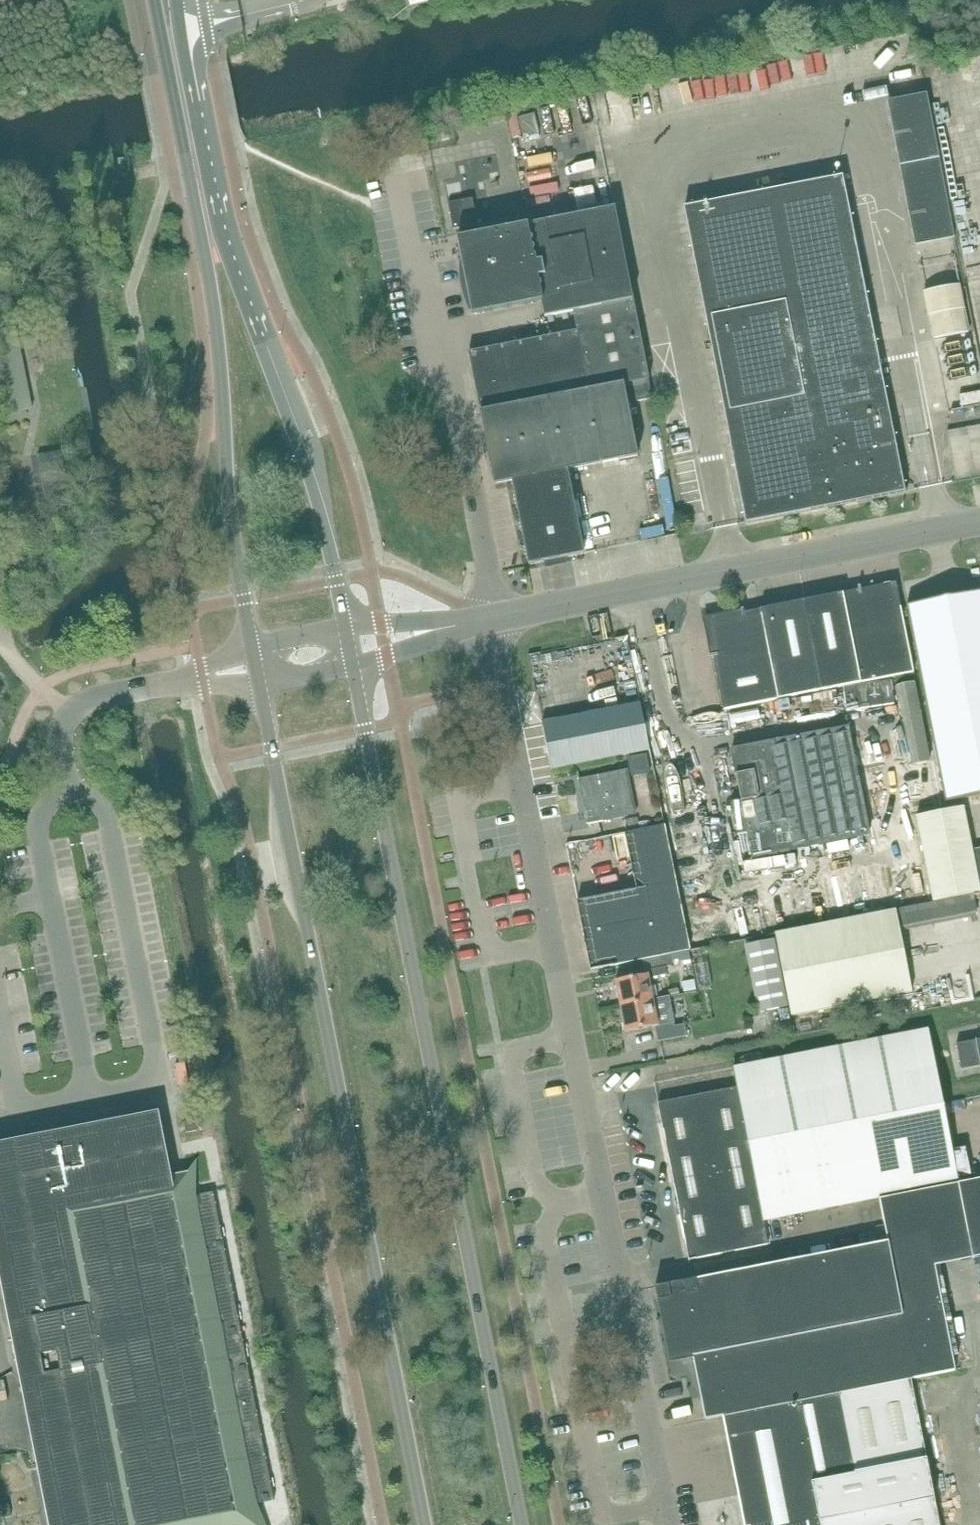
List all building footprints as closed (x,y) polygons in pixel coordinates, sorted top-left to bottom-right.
[(900,166),(939,159),(927,95),(888,102),(900,166)] [(546,113),(553,137),(564,133),(556,110),(546,113)] [(527,182),(551,180),(549,160),(541,161),(539,143),(523,145),(527,182)] [(939,159),(900,166),(916,244),(916,245),(954,238),(939,159)] [(896,448),(872,327),(842,177),(684,208),(731,444),(746,523),(904,492),(896,448)] [(448,203),(453,230),(478,225),(473,198),(448,203)] [(544,318),(633,300),(615,208),(458,239),(473,316),(541,302),(544,318)] [(628,403),(652,398),(633,301),(574,312),(578,332),(469,353),(481,412),(495,485),(513,481),(529,564),(584,554),(568,470),(638,456),(630,414),(634,413),(633,406),(628,406),(628,403)] [(33,405),(19,325),(0,328),(0,377),(6,410),(33,405)] [(40,438),(56,519),(94,513),(77,431),(40,438)] [(872,682),(914,674),(896,583),(871,588),(861,590),(860,588),(858,589),(859,595),(844,598),(843,593),(804,601),(822,691),(872,682)] [(907,606),(946,803),(979,796),(979,592),(907,606)] [(724,711),(822,691),(804,601),(760,610),(761,614),(745,617),(744,611),(741,611),(742,614),(717,618),(708,632),(713,656),(711,656),(711,658),(713,658),(724,711)] [(913,764),(929,761),(913,682),(897,685),(913,764)] [(551,770),(650,751),(640,704),(542,723),(551,770)] [(753,858),(869,835),(848,727),(732,750),(745,820),(735,822),(738,836),(748,834),(753,858)] [(589,824),(636,815),(628,772),(580,781),(589,824)] [(972,852),(963,807),(917,816),(933,902),(979,893),(979,851),(972,852)] [(690,951),(665,830),(664,826),(640,831),(637,818),(625,821),(627,833),(625,834),(634,878),(647,888),(577,902),(591,971),(642,961),(644,972),(672,967),(670,955),(690,951)] [(912,993),(902,946),(895,910),(776,934),(792,1016),(911,993),(912,993)] [(775,939),(745,945),(759,1013),(788,1007),(775,939)] [(621,1007),(653,1000),(648,975),(616,981),(621,1007)] [(626,1033),(655,1027),(656,1034),(675,1030),(674,1027),(668,997),(653,1000),(621,1007),(626,1033)] [(675,1030),(656,1034),(658,1043),(686,1037),(684,1025),(674,1027),(675,1030)] [(958,1183),(943,1104),(928,1031),(733,1069),(737,1088),(658,1104),(689,1261),(768,1246),(764,1226),(778,1224),(777,1219),(879,1199),(958,1183)] [(979,1067),(979,1040),(957,1045),(962,1071),(979,1067)] [(489,1085),(507,1082),(505,1073),(487,1076),(489,1085)] [(168,1157),(159,1114),(0,1145),(0,1277),(47,1524),(259,1524),(246,1458),(265,1454),(263,1445),(243,1344),(241,1334),(222,1338),(188,1173),(172,1176),(168,1157)] [(187,1132),(203,1129),(201,1120),(185,1123),(187,1132)] [(879,1199),(888,1242),(929,1234),(966,1227),(972,1258),(979,1256),(979,1179),(958,1183),(879,1199)] [(955,1370),(932,1249),(929,1234),(888,1242),(872,1245),(655,1288),(658,1301),(670,1363),(693,1359),(705,1420),(723,1416),(723,1417),(840,1394),(839,1393),(872,1386),(911,1379),(955,1370)] [(812,1483),(821,1524),(939,1524),(911,1381),(911,1379),(872,1386),(839,1393),(840,1394),(856,1474),(812,1483)] [(812,1483),(856,1474),(840,1394),(723,1417),(724,1417),(741,1503),(745,1524),(821,1524),(812,1483)] [(4,1518),(12,1517),(11,1516),(9,1504),(1,1506),(2,1512),(2,1513),(4,1518)]
